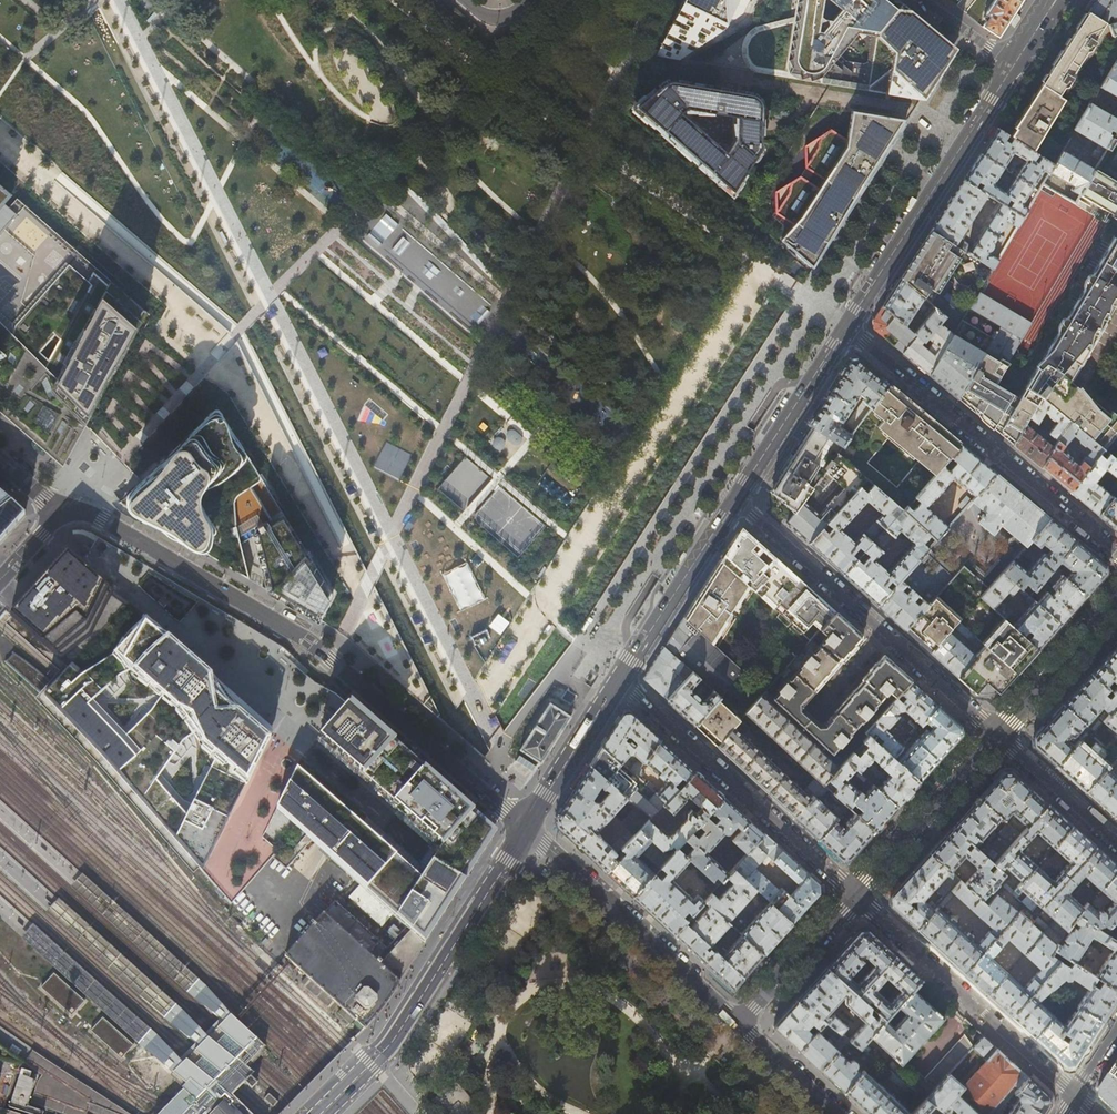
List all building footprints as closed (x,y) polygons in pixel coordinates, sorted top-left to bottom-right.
[(656,56),(679,60),(745,12),(751,0),(684,0),(656,56)] [(764,74),(920,100),(928,88),(945,61),(954,47),(903,4),(898,0),(797,0),(796,5),(795,11),(790,15),(784,19),(773,23),(763,27),(754,31),(746,36),(741,42),(739,48),(739,54),(740,59),(743,64),(750,68),(757,72),(764,74)] [(986,15),(989,18),(983,27),(998,37),(1009,20),(1022,0),(996,0),(986,15)] [(1090,10),(1096,0),(1091,0),(1086,8),(1090,10)] [(1089,12),(1110,25),(1116,13),(1116,0),(1096,0),(1090,10),(1089,12)] [(1116,59),(1116,44),(1114,39),(1110,25),(1089,12),(1079,27),(1054,65),(1041,85),(1085,113),(1098,92),(1101,86),(1116,59)] [(1101,86),(1116,96),(1116,59),(1101,86)] [(674,82),(669,82),(665,83),(663,85),(637,107),(734,192),(761,148),(761,104),(759,101),(756,97),(753,95),(750,94),(674,82)] [(1063,150),(1076,129),(1085,113),(1041,85),(1022,118),(1009,136),(1054,165),(1063,150)] [(1098,92),(1085,113),(1076,129),(1099,143),(1095,148),(1091,154),(1100,160),(1115,136),(1116,132),(1116,119),(1095,106),(1101,96),(1100,94),(1098,92)] [(779,238),(813,267),(816,263),(824,250),(832,238),(853,205),(874,173),(893,142),(907,120),(852,110),(847,140),(832,129),(805,146),(806,168),(818,176),(813,184),(800,176),(776,192),(776,214),(789,222),(779,238)] [(986,145),(980,154),(1001,167),(1011,153),(1013,153),(1024,160),(1015,176),(1032,187),(1042,171),(1044,170),(1050,173),(1050,171),(1054,165),(1009,136),(997,128),(986,145)] [(1063,150),(1054,165),(1050,171),(1059,177),(1065,181),(1066,181),(1073,185),(1070,189),(1080,194),(1094,170),(1095,170),(1063,150)] [(991,183),(1001,167),(980,154),(968,173),(964,180),(987,194),(999,202),(1023,217),(1028,209),(1023,205),(1022,203),(1032,187),(1015,176),(1004,192),(992,184),(991,183)] [(1116,182),(1094,170),(1080,194),(1080,195),(1116,216),(1116,180),(1116,182)] [(959,237),(987,194),(964,180),(943,212),(932,230),(951,242),(967,252),(970,247),(960,241),(961,239),(959,237)] [(63,463),(81,402),(84,394),(120,327),(135,335),(147,312),(33,211),(17,198),(9,207),(5,204),(12,196),(0,185),(0,407),(24,428),(25,426),(27,428),(26,430),(63,463)] [(1017,227),(1023,217),(999,202),(970,247),(967,252),(993,269),(999,259),(987,251),(988,249),(989,249),(990,248),(991,248),(992,246),(993,244),(993,242),(995,238),(999,241),(1002,235),(999,232),(1000,230),(1002,230),(1003,229),(1004,227),(1005,226),(1005,225),(1005,223),(1007,221),(1017,227)] [(384,215),(365,237),(451,310),(458,302),(469,311),(476,303),(475,302),(480,296),(384,215)] [(1019,398),(1035,407),(1041,398),(1070,422),(1104,450),(1109,454),(1115,460),(1116,457),(1116,416),(1113,413),(1109,409),(1087,383),(1078,392),(1073,388),(1116,308),(1116,227),(1019,398)] [(946,248),(951,242),(932,230),(919,250),(901,278),(929,302),(932,296),(934,297),(946,279),(945,277),(958,256),(946,248)] [(901,278),(882,306),(906,326),(917,309),(928,318),(914,333),(917,336),(923,341),(924,341),(927,338),(946,316),(929,302),(901,278)] [(1022,339),(1031,323),(978,293),(969,309),(1001,327),(1022,339)] [(914,333),(906,326),(882,306),(873,321),(874,329),(887,340),(903,353),(917,336),(914,333)] [(946,316),(927,338),(933,343),(927,350),(920,344),(923,341),(917,336),(903,353),(909,358),(929,375),(957,327),(958,328),(961,322),(949,313),(946,316)] [(958,328),(957,327),(929,375),(958,399),(994,338),(962,321),(961,322),(958,328)] [(1001,327),(994,338),(958,399),(1013,445),(1035,407),(1019,398),(996,384),(1022,339),(1001,327)] [(849,359),(828,391),(852,407),(857,399),(857,398),(857,397),(856,397),(854,395),(855,394),(858,393),(864,398),(863,401),(862,402),(856,410),(865,416),(888,384),(857,358),(849,359)] [(865,416),(843,446),(837,453),(867,479),(873,484),(901,509),(903,511),(907,506),(915,497),(943,466),(951,457),(962,445),(927,416),(888,384),(865,416)] [(852,407),(828,391),(807,424),(813,427),(843,446),(865,416),(856,410),(847,424),(843,421),(852,407)] [(1056,441),(1070,422),(1041,398),(1035,407),(1029,418),(1037,425),(1044,412),(1048,416),(1048,417),(1053,421),(1054,420),(1057,422),(1048,434),(1055,440),(1051,446),(1025,425),(1021,431),(1013,445),(1031,460),(1041,468),(1057,441),(1056,441)] [(133,490),(120,502),(136,512),(249,578),(239,538),(257,535),(269,589),(320,620),(333,593),(310,557),(285,516),(274,522),(250,485),(260,476),(221,415),(218,413),(213,412),(155,469),(133,490)] [(1100,455),(1104,450),(1070,422),(1056,441),(1057,441),(1041,468),(1055,480),(1069,492),(1100,455)] [(837,453),(843,446),(813,428),(781,478),(773,491),(775,514),(787,521),(837,453)] [(521,436),(515,431),(513,429),(510,430),(508,431),(506,433),(506,436),(507,439),(513,444),(516,445),(519,445),(521,442),(522,440),(521,436)] [(497,449),(499,449),(501,449),(502,448),(504,447),(504,445),(505,443),(504,441),(503,439),(501,438),(499,437),(497,437),(495,438),(493,439),(492,441),(492,443),(493,445),(493,447),(495,448),(497,449)] [(985,464),(962,445),(951,457),(955,462),(955,463),(949,470),(943,466),(915,497),(919,502),(919,503),(913,509),(911,509),(907,506),(903,511),(930,535),(936,540),(948,526),(927,507),(937,495),(938,496),(947,486),(946,485),(954,477),(976,496),(996,474),(985,464)] [(860,486),(867,479),(837,453),(787,521),(786,523),(796,532),(809,543),(823,528),(827,523),(860,486)] [(1100,455),(1069,492),(1089,508),(1097,515),(1112,496),(1095,482),(1105,469),(1116,479),(1116,462),(1115,460),(1109,454),(1105,459),(1100,455)] [(1006,482),(996,474),(976,496),(972,500),(965,508),(967,510),(975,503),(987,513),(979,522),(993,535),(1002,525),(1022,542),(983,584),(988,588),(1003,572),(1014,560),(1031,540),(1051,519),(1006,482)] [(832,527),(827,532),(823,528),(809,543),(825,558),(843,574),(857,559),(851,554),(857,548),(862,553),(901,509),(873,484),(866,492),(860,486),(827,523),(832,527)] [(1112,496),(1097,515),(1104,521),(1116,531),(1116,490),(1112,496)] [(25,517),(0,495),(0,545),(25,517)] [(965,508),(972,500),(967,496),(959,505),(964,509),(965,508)] [(901,509),(862,553),(868,558),(862,564),(857,559),(843,574),(860,590),(877,605),(891,590),(886,585),(891,581),(896,585),(900,580),(911,567),(929,548),(923,542),(930,535),(903,511),(901,509)] [(1060,527),(1051,519),(1031,540),(1042,549),(1045,545),(1051,550),(1047,555),(1046,555),(1045,554),(1044,554),(1043,554),(1028,572),(1014,560),(1003,572),(1018,586),(1021,589),(1026,583),(1034,590),(1043,579),(1053,568),(1076,540),(1060,527)] [(728,545),(720,560),(810,639),(836,612),(738,529),(728,545)] [(1091,552),(1076,540),(1053,568),(1057,570),(1059,568),(1058,567),(1062,563),(1069,570),(1070,573),(1065,578),(1085,596),(1099,581),(1106,573),(1106,565),(1091,552)] [(15,613),(6,622),(62,671),(38,700),(201,872),(270,735),(67,553),(15,613)] [(748,585),(720,560),(700,591),(683,617),(710,642),(748,585)] [(980,597),(988,588),(983,584),(964,566),(939,593),(928,605),(905,630),(916,640),(930,652),(949,632),(952,628),(958,622),(985,646),(1016,674),(1031,657),(1038,649),(1003,618),(980,597)] [(939,593),(911,567),(900,580),(906,585),(911,589),(918,595),(923,600),(928,605),(939,593)] [(1065,578),(1057,570),(1053,568),(1043,579),(1046,581),(1049,577),(1052,579),(1051,580),(1051,584),(1052,585),(1036,603),(1060,624),(1073,610),(1085,596),(1065,578)] [(1011,594),(1018,586),(1003,572),(988,588),(980,597),(1003,618),(1009,612),(1010,611),(1010,609),(1002,603),(999,604),(997,602),(1007,591),(1011,594)] [(906,585),(900,580),(896,585),(891,590),(877,605),(890,617),(905,630),(928,605),(923,600),(918,605),(913,601),(918,595),(911,589),(905,595),(901,590),(906,585)] [(1012,615),(1009,612),(1003,618),(1038,649),(1049,637),(1060,624),(1036,603),(1023,591),(1022,592),(1022,594),(1026,597),(1025,598),(1026,602),(1030,605),(1021,615),(1017,612),(1015,612),(1012,615)] [(836,612),(820,629),(827,636),(824,639),(825,640),(819,646),(838,663),(841,659),(842,660),(863,637),(849,624),(836,612)] [(742,672),(710,642),(683,617),(674,632),(665,646),(693,672),(700,679),(704,683),(709,687),(713,691),(720,697),(742,672)] [(980,652),(985,646),(958,622),(952,628),(980,652)] [(976,656),(949,632),(930,652),(944,665),(957,677),(976,656)] [(811,640),(805,647),(808,650),(815,643),(811,640)] [(1091,673),(1104,684),(1110,678),(1116,684),(1111,690),(1113,692),(1116,695),(1116,644),(1091,673)] [(667,700),(693,672),(665,646),(654,663),(644,679),(655,689),(667,700)] [(827,676),(838,663),(819,646),(814,652),(813,651),(799,667),(800,667),(796,672),(814,690),(827,676)] [(1016,674),(985,646),(980,652),(976,656),(957,677),(976,694),(977,692),(987,683),(997,691),(999,693),(1010,681),(1016,674)] [(864,680),(860,683),(880,701),(886,694),(890,691),(896,697),(900,693),(911,680),(897,667),(884,655),(863,679),(864,680)] [(795,658),(788,666),(792,669),(798,662),(795,658)] [(792,669),(788,666),(780,674),(784,677),(792,669)] [(691,688),(700,679),(693,672),(667,700),(677,709),(695,725),(718,699),(720,697),(713,691),(704,700),(701,700),(699,698),(700,698),(694,692),(693,693),(691,691),(691,688)] [(808,697),(814,690),(796,672),(790,679),(789,678),(778,690),(779,691),(772,698),(803,725),(810,717),(802,709),(802,704),(808,697)] [(1104,684),(1091,673),(1077,688),(1063,704),(1085,724),(1101,707),(1105,710),(1099,718),(1103,721),(1116,705),(1116,695),(1113,692),(1109,698),(1105,694),(1109,689),(1104,684)] [(911,680),(900,693),(905,697),(901,701),(896,697),(887,707),(880,715),(870,726),(865,731),(868,734),(870,736),(874,732),(883,740),(881,742),(878,739),(876,741),(893,757),(896,753),(903,745),(886,730),(899,716),(897,714),(900,710),(904,710),(921,725),(923,723),(939,705),(924,692),(911,680)] [(875,706),(880,701),(860,683),(849,697),(837,710),(856,727),(861,722),(862,722),(876,707),(875,706)] [(987,683),(977,692),(982,694),(989,694),(994,693),(997,691),(987,683)] [(833,753),(803,725),(772,698),(765,691),(745,714),(816,778),(804,791),(734,727),(717,746),(794,817),(823,784),(843,762),(833,753)] [(741,719),(718,699),(695,725),(702,732),(717,746),(734,727),(741,719)] [(550,702),(531,731),(520,747),(521,748),(520,749),(541,763),(571,716),(550,702)] [(876,711),(880,715),(887,707),(883,703),(876,711)] [(1085,724),(1063,704),(1048,721),(1033,737),(1034,746),(1045,756),(1056,766),(1074,746),(1067,740),(1070,737),(1073,737),(1080,729),(1085,734),(1090,729),(1085,724)] [(411,931),(425,943),(438,923),(475,865),(492,839),(460,811),(464,807),(445,790),(396,747),(394,745),(349,705),(322,735),(319,738),(363,777),(386,798),(405,800),(440,831),(442,850),(427,873),(423,879),(402,872),(367,841),(366,819),(300,762),(276,809),(298,828),(411,931)] [(939,705),(923,723),(925,726),(928,723),(933,727),(929,731),(927,729),(920,736),(915,732),(913,734),(913,735),(913,736),(913,737),(912,737),(916,741),(938,760),(955,741),(962,734),(962,725),(950,714),(939,705)] [(1103,721),(1116,733),(1116,705),(1103,721)] [(819,724),(810,717),(803,725),(833,753),(840,746),(841,746),(852,734),(851,733),(856,727),(837,710),(830,717),(824,724),(819,724)] [(612,728),(602,745),(625,765),(627,763),(624,761),(623,761),(630,753),(634,753),(640,758),(637,762),(636,762),(630,770),(636,775),(640,768),(644,761),(661,739),(644,724),(631,711),(622,713),(612,728)] [(1090,729),(1094,732),(1102,723),(1098,720),(1090,729)] [(866,722),(859,730),(863,734),(865,731),(870,726),(866,722)] [(863,734),(859,730),(852,738),(856,741),(863,734)] [(876,741),(870,736),(868,734),(862,741),(863,742),(864,741),(866,744),(857,755),(854,752),(854,751),(853,750),(845,759),(846,759),(855,768),(859,771),(860,772),(866,764),(867,765),(873,759),(883,767),(890,773),(880,785),(879,784),(878,785),(879,786),(877,788),(897,806),(912,789),(919,781),(897,761),(896,760),(893,757),(876,741)] [(661,739),(644,761),(657,773),(657,774),(663,779),(667,782),(656,793),(666,802),(695,771),(686,762),(671,749),(661,739)] [(928,771),(938,760),(916,741),(897,761),(919,781),(928,771)] [(1078,742),(1074,746),(1056,766),(1075,783),(1085,791),(1111,764),(1108,761),(1106,761),(1103,764),(1078,742)] [(625,765),(602,745),(596,754),(590,764),(628,797),(630,799),(646,784),(639,778),(636,775),(630,770),(625,765)] [(846,759),(843,762),(823,784),(828,789),(832,792),(848,806),(848,807),(853,801),(861,809),(857,814),(875,831),(886,818),(897,806),(877,788),(873,784),(872,783),(863,793),(859,789),(858,789),(846,778),(855,768),(846,759)] [(1111,764),(1085,791),(1093,798),(1113,817),(1116,813),(1116,777),(1110,771),(1116,763),(1116,761),(1115,759),(1111,764)] [(628,797),(590,764),(566,800),(555,817),(557,825),(584,851),(606,871),(618,860),(614,856),(628,841),(621,835),(610,847),(595,832),(628,797)] [(640,768),(636,775),(639,778),(644,771),(640,768)] [(1018,833),(1020,835),(1048,804),(1030,787),(1011,770),(1003,771),(993,782),(979,798),(1007,823),(1011,819),(1010,816),(1013,813),(1025,825),(1018,833)] [(666,802),(651,817),(640,829),(652,839),(654,842),(662,849),(666,846),(667,847),(668,847),(669,848),(671,847),(672,847),(673,846),(677,849),(677,848),(724,797),(710,785),(695,771),(666,802)] [(865,777),(860,772),(859,771),(856,774),(863,781),(866,778),(865,777)] [(869,771),(865,777),(866,778),(872,783),(873,784),(877,779),(869,771)] [(822,796),(828,789),(823,784),(794,817),(806,828),(819,839),(837,818),(846,809),(848,806),(832,792),(830,794),(834,798),(833,799),(841,805),(839,807),(837,805),(831,812),(816,797),(817,796),(822,796)] [(656,793),(655,792),(640,808),(651,817),(666,802),(656,793)] [(736,808),(724,797),(677,848),(690,859),(712,880),(716,876),(722,881),(727,877),(729,874),(706,853),(725,833),(726,834),(727,834),(728,834),(729,833),(730,833),(736,825),(741,830),(732,840),(748,854),(765,835),(754,825),(736,808)] [(1007,823),(979,798),(967,811),(953,827),(974,846),(997,821),(1004,826),(997,834),(999,835),(990,845),(987,842),(979,850),(994,864),(1020,835),(1018,833),(1007,823)] [(1058,813),(1048,804),(1020,835),(994,864),(1001,871),(1005,866),(1022,882),(1037,865),(1020,850),(1036,832),(1053,847),(1072,825),(1058,813)] [(857,814),(848,807),(848,806),(846,809),(853,815),(846,823),(847,825),(844,829),(837,823),(839,820),(837,818),(819,839),(830,849),(841,860),(849,859),(862,845),(875,831),(857,814)] [(1083,835),(1072,825),(1053,847),(1069,862),(1053,880),(1037,865),(1022,882),(1011,893),(1026,906),(1032,899),(1036,903),(1030,910),(1035,914),(1041,907),(1096,846),(1083,835)] [(974,846),(953,827),(941,840),(930,853),(950,871),(966,854),(977,864),(977,871),(964,884),(982,900),(991,891),(999,884),(998,883),(1005,875),(1001,871),(994,864),(979,850),(974,846)] [(636,856),(652,839),(640,829),(628,841),(614,856),(618,860),(606,871),(619,883),(633,896),(654,873),(655,873),(636,856)] [(765,835),(748,854),(734,869),(756,889),(770,902),(792,922),(806,908),(815,897),(819,893),(819,884),(809,875),(810,874),(766,834),(765,835)] [(666,852),(662,849),(654,842),(643,853),(659,868),(660,866),(670,856),(666,852)] [(1096,846),(1041,907),(1067,930),(1074,920),(1077,914),(1084,907),(1067,892),(1083,875),(1100,890),(1116,871),(1116,865),(1108,857),(1096,846)] [(677,848),(677,849),(673,852),(670,856),(660,866),(666,872),(660,878),(654,873),(633,896),(652,913),(674,934),(685,922),(688,919),(683,915),(687,911),(692,914),(702,904),(704,901),(696,894),(692,899),(671,879),(690,859),(677,848)] [(960,881),(950,871),(930,853),(909,876),(890,897),(891,905),(903,916),(917,929),(937,908),(952,891),(960,881)] [(734,869),(729,874),(727,877),(733,882),(718,898),(712,893),(711,894),(705,900),(728,921),(756,889),(734,869)] [(1100,890),(1113,902),(1104,912),(1103,911),(1099,911),(1098,912),(1088,903),(1084,907),(1077,914),(1099,928),(1103,924),(1109,927),(1116,920),(1116,918),(1116,871),(1100,890)] [(188,991),(199,979),(81,873),(71,885),(188,991)] [(719,885),(712,880),(705,888),(711,894),(712,893),(719,885)] [(964,884),(960,881),(952,891),(992,928),(988,931),(995,938),(1018,912),(997,894),(987,905),(982,900),(964,884)] [(176,1004),(58,898),(45,912),(163,1018),(176,1004)] [(543,900),(538,906),(543,911),(548,905),(543,900)] [(705,900),(704,901),(702,904),(706,908),(693,922),(689,918),(688,919),(685,922),(710,945),(713,941),(730,923),(728,921),(705,900)] [(290,963),(305,976),(300,983),(332,1011),(337,1005),(341,1008),(337,1013),(340,1015),(350,1024),(354,1020),(360,1026),(365,1030),(370,1023),(379,1012),(388,1000),(389,1000),(393,993),(425,944),(425,943),(411,931),(390,952),(334,901),(284,957),(288,960),(290,963)] [(785,930),(792,922),(770,902),(741,933),(742,934),(764,954),(785,930)] [(937,908),(917,929),(941,951),(964,972),(992,941),(995,938),(988,931),(976,944),(970,938),(972,935),(968,932),(966,935),(953,923),(956,920),(952,917),(950,920),(937,908)] [(1043,933),(1018,912),(995,938),(992,941),(1000,947),(1008,939),(1024,954),(1043,933)] [(1074,920),(1080,925),(1076,929),(1074,928),(1072,931),(1071,930),(1065,939),(1066,940),(1065,943),(1067,944),(1064,947),(1059,943),(1057,945),(1055,949),(1065,956),(1073,961),(1074,962),(1092,935),(1113,948),(1095,976),(1097,977),(1102,980),(1116,990),(1116,940),(1105,932),(1099,928),(1077,914),(1074,920)] [(1035,920),(1046,929),(1049,926),(1038,917),(1035,920)] [(1116,920),(1109,927),(1105,932),(1116,940),(1116,920)] [(710,945),(685,922),(674,934),(704,962),(733,989),(738,983),(744,976),(710,945)] [(139,1042),(150,1029),(33,924),(21,937),(139,1042)] [(896,955),(868,930),(860,930),(852,939),(836,957),(827,967),(858,995),(896,955)] [(1057,945),(1043,933),(1024,954),(1040,969),(1033,977),(1038,983),(1040,981),(1061,960),(1051,954),(1055,949),(1057,945)] [(713,941),(710,945),(744,976),(754,965),(764,954),(742,934),(725,952),(713,941)] [(1000,947),(992,941),(964,972),(976,983),(988,994),(1007,972),(991,957),(1000,947)] [(902,961),(896,955),(858,995),(871,1006),(872,1007),(883,996),(875,989),(887,977),(894,984),(909,967),(902,961)] [(1074,962),(1073,961),(1070,966),(1061,960),(1040,981),(1052,989),(1064,978),(1066,980),(1070,980),(1072,977),(1089,988),(1078,1005),(1102,1021),(1108,1012),(1116,999),(1116,990),(1102,980),(1098,987),(1093,984),(1097,977),(1095,976),(1074,962)] [(858,995),(827,967),(813,982),(798,999),(826,1022),(841,1033),(847,1025),(834,1014),(826,1015),(845,996),(844,1002),(865,1022),(849,1039),(854,1043),(860,1048),(871,1036),(885,1020),(880,1014),(876,1018),(873,1016),(874,1015),(873,1015),(875,1013),(870,1009),(871,1006),(858,995)] [(916,974),(909,967),(894,984),(901,990),(890,1003),(883,996),(872,1007),(880,1014),(885,1020),(899,1005),(922,979),(916,974)] [(1011,1016),(1038,983),(1033,977),(1024,988),(1007,972),(988,994),(999,1005),(1011,1016)] [(85,1001),(54,973),(40,988),(72,1015),(85,1001)] [(924,981),(922,979),(899,1005),(907,1013),(894,1027),(885,1020),(871,1036),(902,1064),(944,1018),(915,991),(924,981)] [(1040,981),(1038,983),(1011,1016),(1023,1027),(1035,1037),(1053,1015),(1039,1001),(1052,989),(1040,981)] [(477,1007),(462,998),(458,1004),(473,1013),(477,1007)] [(826,1022),(798,999),(785,1014),(773,1027),(786,1038),(799,1051),(817,1031),(815,1029),(811,1032),(807,1029),(813,1022),(820,1028),(826,1022)] [(1088,1043),(1102,1021),(1078,1005),(1065,1025),(1053,1015),(1035,1037),(1047,1049),(1066,1066),(1074,1065),(1088,1043)] [(157,1113),(253,1113),(232,1094),(245,1082),(252,1088),(256,1083),(249,1077),(253,1072),(247,1066),(265,1047),(256,1038),(241,1025),(235,1019),(227,1011),(225,1012),(224,1014),(219,1009),(217,1011),(215,1014),(220,1018),(218,1020),(204,1034),(202,1036),(200,1038),(195,1034),(191,1038),(196,1043),(195,1043),(178,1059),(173,1064),(169,1060),(167,1062),(164,1064),(169,1069),(168,1070),(185,1085),(182,1088),(157,1113)] [(134,1045),(102,1017),(90,1031),(121,1059),(134,1045)] [(849,1039),(841,1033),(826,1022),(820,1028),(817,1031),(799,1051),(810,1061),(821,1071),(839,1051),(847,1042),(849,1039)] [(972,1048),(965,1055),(969,1059),(976,1052),(983,1058),(983,1057),(987,1060),(963,1086),(949,1072),(926,1098),(940,1109),(947,1113),(995,1113),(996,1113),(1001,1108),(1005,1104),(1006,1102),(1003,1099),(1004,1098),(1002,1097),(1007,1092),(1009,1093),(1010,1091),(1013,1094),(1015,1093),(1029,1077),(1009,1059),(991,1042),(983,1035),(972,1048)] [(965,1055),(972,1048),(963,1037),(924,1078),(919,1073),(908,1085),(909,1086),(926,1098),(949,1072),(965,1055)] [(33,1050),(26,1058),(23,1062),(39,1074),(30,1102),(63,1113),(129,1113),(33,1050)] [(851,1061),(839,1051),(821,1071),(829,1079),(844,1092),(865,1070),(875,1059),(866,1053),(861,1058),(862,1061),(860,1064),(857,1063),(856,1061),(856,1060),(855,1060),(854,1060),(853,1060),(852,1060),(851,1061)] [(1107,1074),(1116,1082),(1116,1080),(1116,1060),(1107,1074)] [(865,1070),(844,1092),(867,1113),(911,1113),(865,1070)] [(906,1090),(909,1086),(908,1085),(893,1073),(889,1078),(906,1090)] [(1116,1082),(1107,1074),(1098,1089),(1099,1097),(1108,1106),(1116,1113),(1116,1082)] [(1029,1077),(1015,1093),(1019,1097),(1009,1113),(1011,1113),(1043,1113),(1049,1104),(1048,1095),(1037,1085),(1029,1077)] [(263,1099),(272,1107),(277,1101),(268,1093),(263,1099)] [(940,1109),(926,1098),(912,1113),(926,1113),(930,1110),(935,1113),(936,1113),(940,1109)]
